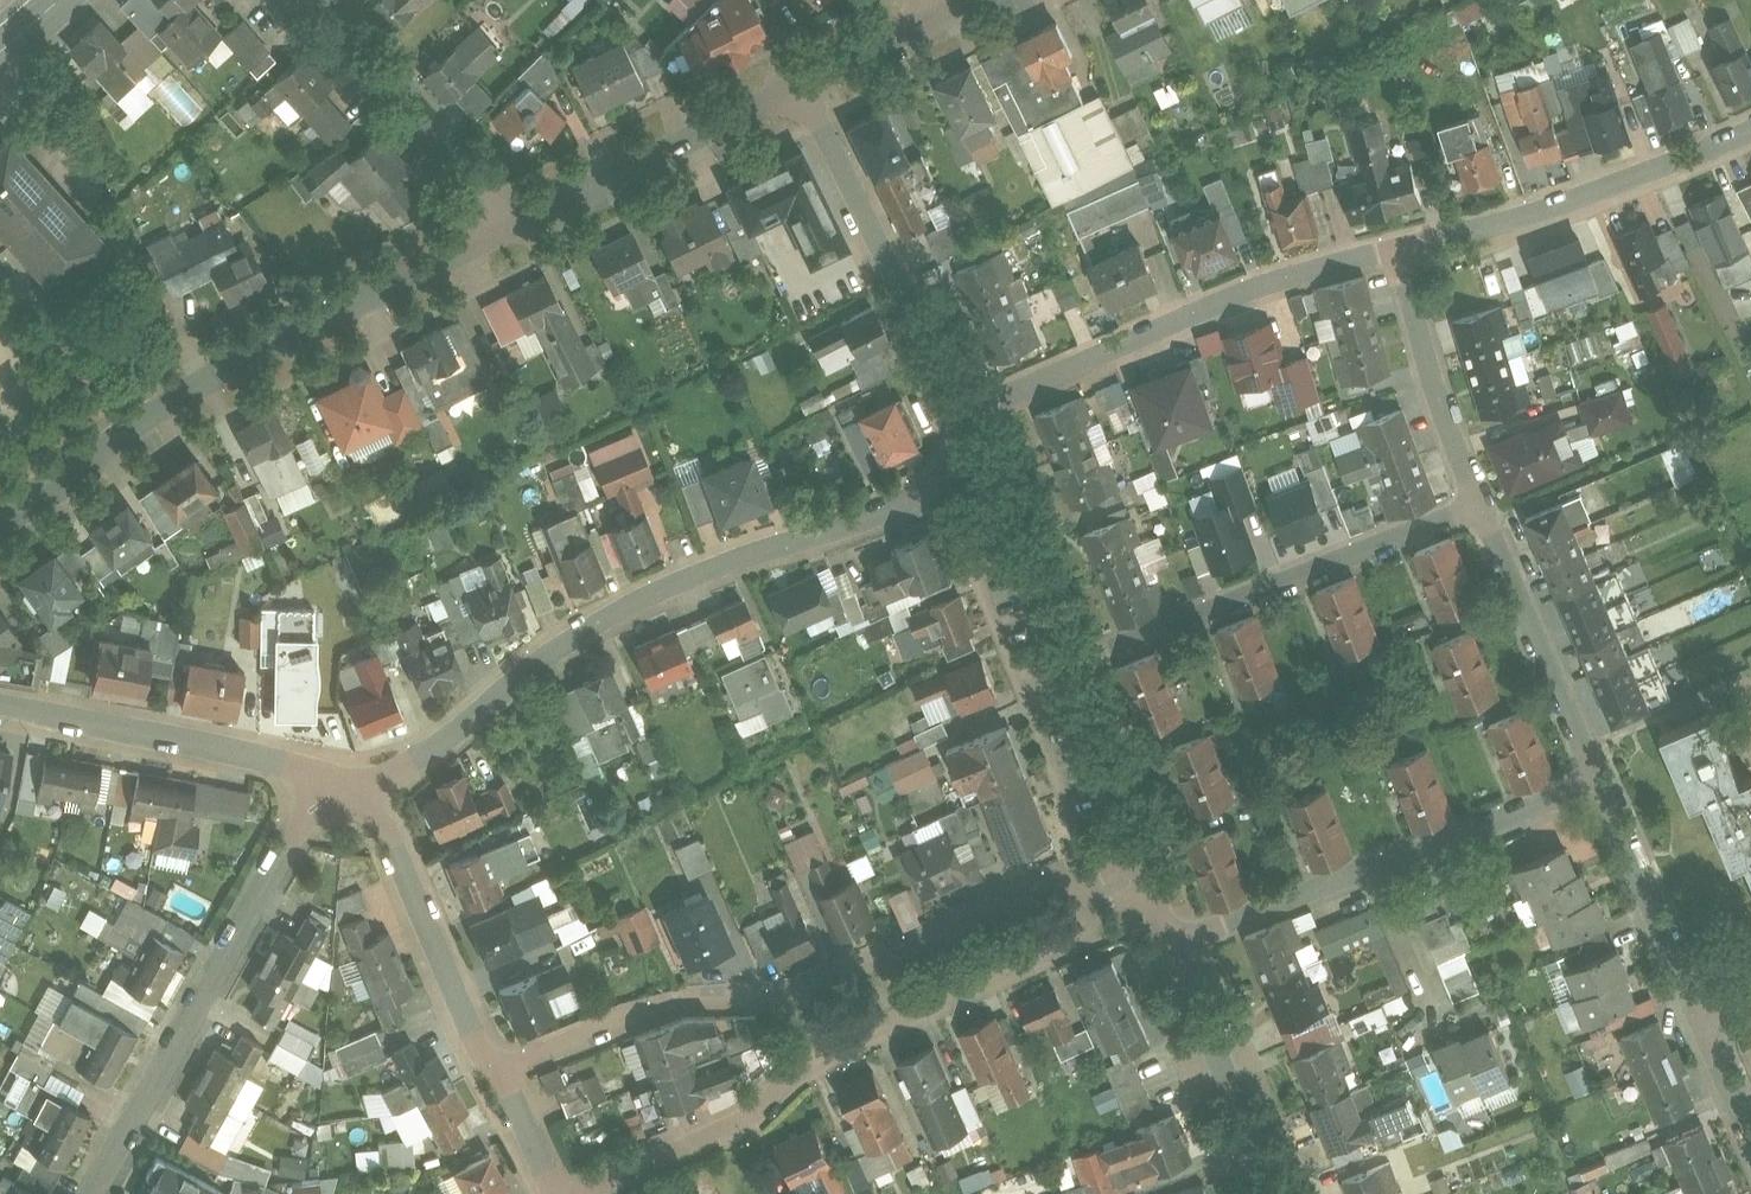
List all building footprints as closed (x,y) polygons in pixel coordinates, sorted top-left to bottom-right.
[(121,2),(140,23),(163,48),(170,41),(190,63),(219,37),(197,12),(195,14),(186,4),(191,0),(123,0),(121,2)] [(368,7),(390,30),(423,0),(376,0),(368,7)] [(545,26),(555,35),(586,0),(569,0),(545,26)] [(659,55),(669,66),(681,78),(717,60),(722,70),(751,55),(746,45),(770,34),(758,8),(775,0),(715,0),(700,15),(659,55)] [(700,15),(715,0),(686,0),(700,15)] [(1122,28),(1110,34),(1133,82),(1161,69),(1155,57),(1171,49),(1155,14),(1158,12),(1152,0),(1109,0),(1122,28)] [(1208,20),(1251,0),(1198,0),(1208,20)] [(1457,7),(1450,11),(1454,24),(1462,21),(1457,7)] [(1731,15),(1712,24),(1727,57),(1712,65),(1726,96),(1750,84),(1750,58),(1731,15)] [(120,41),(98,17),(83,31),(85,34),(70,48),(118,98),(138,79),(126,67),(128,66),(125,63),(124,64),(115,55),(124,48),(125,46),(120,41)] [(1669,26),(1665,17),(1661,19),(1665,28),(1669,26)] [(1700,45),(1687,17),(1670,25),(1666,17),(1665,17),(1669,26),(1683,53),(1700,45)] [(269,51),(242,22),(223,39),(250,68),(269,51)] [(163,48),(140,23),(120,41),(125,46),(124,48),(141,67),(163,48)] [(1085,102),(1065,59),(1073,55),(1057,23),(983,59),(1018,131),(1029,152),(1054,204),(1063,199),(1135,165),(1100,95),(1085,102)] [(1683,53),(1669,26),(1665,28),(1661,29),(1672,58),(1673,58),(1683,54),(1683,53)] [(478,29),(427,75),(449,100),(502,52),(498,48),(496,49),(478,29)] [(1672,58),(1661,29),(1642,37),(1659,81),(1647,86),(1649,91),(1647,91),(1659,122),(1661,127),(1695,114),(1673,58),(1672,58)] [(622,44),(596,56),(594,53),(573,64),(593,106),(643,83),(641,78),(629,51),(624,41),(621,42),(622,44)] [(659,55),(646,43),(629,51),(641,78),(669,66),(659,55)] [(277,60),(269,51),(250,68),(258,77),(277,60)] [(306,53),(276,80),(277,81),(251,104),(262,116),(288,93),(302,109),(332,82),(306,53)] [(1546,58),(1537,61),(1536,59),(1534,56),(1531,58),(1532,61),(1527,63),(1528,65),(1517,70),(1522,86),(1553,76),(1546,58)] [(994,116),(970,67),(936,83),(955,122),(960,132),(963,131),(964,134),(970,146),(990,136),(988,132),(993,130),(987,119),(994,116)] [(1609,70),(1557,85),(1565,108),(1572,126),(1580,152),(1630,136),(1619,102),(1609,70)] [(1522,86),(1505,91),(1518,131),(1521,130),(1532,164),(1545,160),(1549,162),(1561,158),(1562,154),(1564,154),(1557,131),(1551,112),(1565,108),(1557,85),(1553,76),(1522,86)] [(530,84),(494,119),(509,134),(518,126),(529,138),(541,126),(549,134),(565,119),(530,84)] [(1659,122),(1647,91),(1634,96),(1635,97),(1646,127),(1659,122)] [(912,95),(900,101),(911,125),(923,119),(912,95)] [(1635,97),(1619,102),(1630,136),(1647,131),(1646,127),(1635,97)] [(251,104),(248,101),(239,109),(253,124),(262,116),(251,104)] [(351,124),(332,102),(312,119),(332,141),(351,124)] [(1139,104),(1114,116),(1126,142),(1151,130),(1139,104)] [(886,109),(849,127),(902,237),(925,226),(908,190),(935,176),(924,153),(910,159),(886,109)] [(1482,112),(1442,125),(1451,155),(1457,153),(1468,185),(1502,174),(1482,112)] [(1381,120),(1365,124),(1378,172),(1390,168),(1386,153),(1389,153),(1381,120)] [(955,122),(946,126),(953,140),(964,134),(963,131),(960,132),(955,122)] [(1365,124),(1347,128),(1355,161),(1357,161),(1361,176),(1378,172),(1365,124)] [(1572,126),(1557,131),(1564,154),(1565,157),(1580,152),(1572,126)] [(1018,131),(1007,136),(1017,158),(1029,152),(1018,131)] [(8,135),(0,143),(0,229),(54,285),(105,236),(8,135)] [(377,135),(350,159),(338,145),(308,165),(325,184),(337,173),(364,203),(375,193),(396,175),(405,166),(377,135)] [(764,168),(785,210),(810,261),(847,243),(800,150),(764,168)] [(1153,158),(1135,165),(1139,177),(1158,170),(1153,158)] [(1313,158),(1298,163),(1308,195),(1321,191),(1314,163),(1313,158)] [(1336,186),(1329,159),(1314,163),(1321,191),(1336,186)] [(1390,168),(1378,172),(1387,209),(1421,201),(1411,163),(1390,168)] [(325,184),(308,165),(287,179),(307,201),(325,184)] [(1135,165),(1063,199),(1080,236),(1150,206),(1139,177),(1135,165)] [(1308,195),(1288,200),(1278,167),(1261,173),(1283,243),(1285,243),(1288,245),(1298,242),(1299,239),(1319,232),(1308,195)] [(785,210),(764,168),(729,185),(734,196),(749,227),(756,224),(785,210)] [(1158,170),(1139,177),(1150,206),(1151,208),(1169,201),(1158,170)] [(1361,176),(1341,181),(1350,219),(1387,209),(1378,172),(1361,176)] [(396,175),(375,193),(393,213),(414,195),(396,175)] [(1738,191),(1750,216),(1750,185),(1738,191)] [(1724,193),(1693,207),(1719,263),(1733,257),(1740,274),(1750,269),(1750,252),(1724,193)] [(749,227),(734,196),(721,203),(732,226),(727,229),(742,261),(761,251),(749,227)] [(689,205),(661,219),(668,234),(664,236),(678,265),(706,252),(712,263),(731,253),(706,202),(691,209),(689,205)] [(218,206),(197,216),(205,234),(193,240),(191,238),(154,256),(152,256),(166,286),(169,290),(215,269),(228,297),(266,280),(249,245),(239,250),(218,206)] [(1220,210),(1174,230),(1186,260),(1194,257),(1201,273),(1202,272),(1207,275),(1217,270),(1219,265),(1239,257),(1234,245),(1222,216),(1220,210)] [(1248,239),(1237,210),(1222,216),(1234,245),(1248,239)] [(956,218),(926,232),(939,259),(969,245),(956,218)] [(1651,221),(1617,235),(1642,294),(1661,286),(1651,263),(1666,257),(1665,256),(1656,233),(1651,221)] [(789,265),(773,233),(763,238),(756,224),(749,227),(761,251),(782,292),(803,281),(794,262),(789,265)] [(1674,226),(1656,233),(1665,256),(1670,254),(1685,248),(1674,226)] [(632,233),(594,251),(612,287),(624,281),(634,301),(656,291),(649,276),(650,275),(647,269),(649,268),(632,233)] [(1581,238),(1534,255),(1543,279),(1551,302),(1553,301),(1566,296),(1569,303),(1586,297),(1583,290),(1597,285),(1598,284),(1590,262),(1581,238)] [(1140,244),(1092,265),(1110,305),(1157,284),(1140,244)] [(166,286),(152,256),(154,256),(150,247),(138,253),(155,292),(166,286)] [(1685,248),(1670,254),(1677,271),(1693,264),(1685,248)] [(1014,272),(1007,253),(996,257),(1004,276),(1014,272)] [(1621,288),(1606,256),(1590,262),(1598,284),(1597,285),(1601,296),(1621,288)] [(996,257),(961,272),(979,317),(1015,302),(1004,276),(996,257)] [(680,300),(664,269),(650,275),(649,276),(656,291),(664,307),(680,300)] [(537,323),(565,311),(546,273),(508,292),(526,328),(537,323)] [(1365,277),(1324,288),(1330,309),(1338,335),(1379,325),(1365,277)] [(1069,278),(1053,285),(1064,310),(1080,302),(1069,278)] [(1551,302),(1543,279),(1525,285),(1529,298),(1535,318),(1536,319),(1556,311),(1553,301),(1551,302)] [(1324,288),(1315,290),(1321,312),(1330,309),(1324,288)] [(1305,294),(1292,298),(1298,318),(1311,314),(1305,294)] [(1529,298),(1516,302),(1523,321),(1535,318),(1529,298)] [(1015,302),(979,317),(998,362),(1033,348),(1025,328),(1015,302)] [(1696,370),(1668,304),(1651,311),(1680,378),(1696,370)] [(890,341),(873,306),(810,338),(818,354),(849,338),(858,357),(881,345),(890,341)] [(1509,325),(1503,306),(1494,308),(1500,328),(1509,325)] [(1494,308),(1455,320),(1470,368),(1509,356),(1500,328),(1494,308)] [(565,311),(537,323),(565,381),(592,368),(580,342),(565,311)] [(459,321),(441,330),(440,327),(422,336),(423,339),(407,347),(420,374),(435,404),(490,377),(479,355),(476,356),(459,321)] [(1043,344),(1035,324),(1025,328),(1033,348),(1043,344)] [(1271,324),(1230,337),(1236,356),(1231,357),(1241,388),(1274,377),(1286,373),(1283,365),(1271,324)] [(1379,325),(1338,335),(1345,361),(1351,382),(1392,370),(1379,325)] [(489,343),(502,366),(514,360),(501,336),(489,343)] [(604,362),(592,337),(580,342),(592,368),(604,362)] [(858,357),(851,360),(864,387),(894,372),(881,345),(858,357)] [(1219,394),(1205,354),(1176,364),(1178,370),(1193,365),(1205,399),(1219,394)] [(1310,356),(1283,365),(1286,373),(1274,377),(1283,409),(1322,397),(1310,356)] [(1509,356),(1470,368),(1484,416),(1523,404),(1517,384),(1509,356)] [(1345,361),(1335,363),(1342,385),(1351,382),(1345,361)] [(370,371),(368,372),(365,368),(364,367),(362,365),(360,365),(357,365),(355,366),(353,368),(353,370),(352,372),(353,374),(355,378),(320,395),(344,444),(374,430),(389,423),(394,420),(383,398),(370,371)] [(1178,370),(1166,375),(1165,372),(1151,377),(1152,380),(1139,384),(1159,442),(1177,436),(1184,439),(1197,435),(1200,427),(1214,422),(1205,399),(1193,365),(1178,370)] [(1553,373),(1540,377),(1546,397),(1559,393),(1553,373)] [(1532,401),(1526,381),(1517,384),(1523,404),(1532,401)] [(1118,406),(1110,386),(1098,391),(1106,411),(1118,406)] [(424,425),(405,387),(383,398),(394,420),(389,423),(397,438),(424,425)] [(1623,388),(1582,401),(1588,420),(1568,427),(1573,439),(1633,420),(1623,388)] [(1093,417),(1085,396),(1075,400),(1084,420),(1093,417)] [(901,398),(870,413),(864,402),(843,413),(848,424),(847,425),(868,468),(923,442),(924,439),(904,399),(901,398)] [(1075,400),(1038,415),(1058,464),(1095,448),(1084,420),(1075,400)] [(829,408),(805,419),(811,432),(836,421),(829,408)] [(307,479),(273,409),(255,418),(256,421),(240,429),(273,495),(307,479)] [(453,441),(437,409),(420,416),(436,449),(453,441)] [(1373,409),(1354,416),(1357,425),(1365,422),(1377,418),(1373,409)] [(1377,418),(1365,422),(1383,469),(1421,455),(1404,409),(1377,418)] [(1302,416),(1307,440),(1336,434),(1331,410),(1302,416)] [(1365,449),(1341,458),(1349,481),(1383,469),(1365,422),(1357,425),(1365,449)] [(1563,422),(1531,436),(1525,433),(1494,446),(1512,489),(1582,460),(1573,439),(1568,427),(1566,424),(1563,422)] [(374,430),(357,438),(360,440),(364,441),(368,440),(371,437),(373,434),(374,430)] [(629,434),(592,450),(609,491),(617,488),(633,481),(636,488),(654,479),(640,445),(634,448),(629,434)] [(1095,448),(1058,464),(1075,507),(1104,495),(1112,492),(1105,473),(1095,448)] [(1163,448),(1149,452),(1156,479),(1170,475),(1163,448)] [(1421,455),(1383,469),(1390,488),(1381,491),(1391,519),(1438,502),(1421,455)] [(194,456),(156,482),(174,510),(182,521),(210,501),(204,492),(214,485),(194,456)] [(751,457),(706,474),(721,514),(723,519),(739,513),(739,514),(752,509),(752,508),(768,502),(751,457)] [(1325,463),(1306,470),(1309,480),(1311,479),(1323,509),(1340,502),(1325,463)] [(1245,466),(1213,479),(1223,507),(1236,502),(1239,511),(1259,504),(1245,466)] [(1115,470),(1105,473),(1112,492),(1121,489),(1122,488),(1115,470)] [(575,471),(556,478),(569,512),(544,522),(557,556),(547,560),(553,576),(563,572),(570,589),(604,575),(603,573),(587,533),(577,509),(589,504),(575,471)] [(706,474),(681,484),(697,523),(721,514),(706,474)] [(1309,480),(1271,495),(1288,539),(1328,523),(1323,509),(1311,479),(1309,480)] [(636,488),(633,481),(617,488),(630,521),(611,529),(615,538),(624,561),(659,547),(636,488)] [(157,484),(140,496),(156,523),(174,510),(157,484)] [(1161,485),(1143,493),(1148,504),(1166,497),(1161,485)] [(1112,492),(1104,495),(1107,502),(1124,495),(1121,489),(1112,492)] [(257,491),(244,496),(246,500),(256,522),(268,517),(257,491)] [(256,522),(246,500),(224,510),(236,538),(225,543),(232,559),(265,545),(256,522)] [(1378,524),(1369,500),(1356,505),(1365,528),(1378,524)] [(122,501),(109,511),(112,514),(92,529),(99,540),(114,559),(115,558),(129,548),(130,548),(149,534),(126,503),(125,504),(122,501)] [(1564,501),(1527,517),(1539,544),(1576,528),(1573,522),(1564,501)] [(1223,507),(1199,517),(1217,567),(1254,553),(1239,511),(1236,502),(1223,507)] [(1356,505),(1344,510),(1353,533),(1365,528),(1356,505)] [(1129,508),(1112,515),(1115,522),(1123,519),(1132,515),(1129,508)] [(174,510),(156,523),(163,534),(182,521),(174,510)] [(1132,515),(1123,519),(1131,538),(1140,535),(1133,515),(1132,515)] [(1588,516),(1573,522),(1576,528),(1591,522),(1588,516)] [(1115,522),(1086,533),(1105,582),(1142,567),(1131,538),(1123,519),(1115,522)] [(1591,522),(1576,528),(1578,533),(1593,527),(1591,522)] [(1576,528),(1539,544),(1544,557),(1542,557),(1546,566),(1548,565),(1550,569),(1587,553),(1578,533),(1576,528)] [(604,543),(599,529),(587,533),(603,573),(615,568),(614,566),(604,543)] [(934,533),(897,548),(899,553),(872,563),(878,578),(878,579),(886,597),(950,573),(934,533)] [(1454,537),(1417,552),(1443,617),(1480,602),(1454,537)] [(179,560),(165,538),(153,545),(167,567),(179,560)] [(624,561),(615,538),(604,543),(614,566),(624,561)] [(114,559),(99,540),(82,552),(90,563),(99,577),(118,563),(115,558),(114,559)] [(74,541),(53,555),(69,578),(90,563),(82,552),(74,541)] [(1274,543),(1276,561),(1293,559),(1291,541),(1274,543)] [(1587,553),(1550,569),(1560,595),(1597,579),(1595,573),(1587,553)] [(48,555),(36,564),(37,566),(22,577),(33,593),(28,597),(35,607),(40,603),(52,619),(67,609),(63,604),(79,593),(69,578),(53,555),(50,557),(48,555)] [(527,619),(502,556),(482,564),(488,578),(467,586),(475,607),(486,633),(487,632),(505,625),(506,627),(527,619)] [(541,563),(525,569),(540,612),(556,606),(541,563)] [(482,564),(461,572),(467,586),(488,578),(482,564)] [(1612,572),(1610,566),(1595,573),(1597,579),(1612,572)] [(1142,567),(1105,582),(1122,625),(1159,611),(1152,592),(1142,567)] [(1612,572),(1597,579),(1600,584),(1615,577),(1612,572)] [(817,574),(771,595),(787,629),(832,609),(833,608),(826,593),(817,574)] [(475,607),(466,611),(452,577),(438,582),(452,616),(464,646),(488,635),(487,632),(486,633),(475,607)] [(1381,643),(1356,577),(1319,591),(1344,657),(1381,643)] [(886,597),(878,579),(864,585),(872,603),(864,606),(869,617),(891,608),(886,597)] [(1597,579),(1560,595),(1571,620),(1608,604),(1600,584),(1597,579)] [(844,596),(840,587),(826,593),(833,608),(832,609),(838,624),(852,618),(844,596)] [(1162,589),(1152,592),(1159,611),(1169,607),(1162,589)] [(857,591),(844,596),(852,618),(854,623),(867,618),(857,591)] [(958,595),(913,613),(926,647),(942,641),(970,630),(971,629),(958,595)] [(744,599),(711,615),(721,637),(734,631),(745,656),(766,646),(760,632),(759,633),(744,599)] [(1634,607),(1620,613),(1623,619),(1616,622),(1608,604),(1571,620),(1582,645),(1640,620),(1634,607)] [(0,607),(0,673),(33,678),(34,674),(39,649),(37,649),(20,646),(14,638),(17,636),(16,635),(19,633),(0,607)] [(275,712),(275,715),(278,715),(278,714),(311,714),(311,715),(314,715),(314,712),(313,712),(313,689),(314,689),(314,687),(313,687),(313,666),(314,666),(314,664),(313,664),(314,640),(315,640),(315,637),(314,637),(314,608),(305,608),(305,607),(302,607),(302,608),(261,608),(260,651),(277,651),(276,712),(275,712)] [(1219,629),(1246,696),(1283,682),(1256,614),(1219,629)] [(181,622),(144,615),(142,629),(146,630),(144,642),(176,647),(178,640),(181,622)] [(258,615),(242,615),(242,644),(259,644),(258,615)] [(711,615),(688,625),(698,647),(721,637),(711,615)] [(464,646),(452,616),(438,622),(441,629),(443,628),(453,650),(464,646)] [(1645,633),(1640,620),(1582,645),(1593,670),(1629,654),(1622,635),(1628,632),(1631,639),(1645,633)] [(427,645),(418,623),(398,632),(425,693),(464,676),(453,650),(443,628),(441,629),(430,634),(434,642),(427,645)] [(366,624),(343,634),(356,666),(379,656),(366,624)] [(66,646),(54,625),(41,634),(45,640),(55,654),(66,646)] [(688,625),(676,630),(686,653),(698,647),(688,625)] [(676,630),(637,647),(653,684),(670,676),(689,718),(711,709),(710,707),(701,686),(686,653),(676,630)] [(970,630),(942,641),(949,657),(976,646),(970,630)] [(1473,630),(1436,645),(1464,711),(1501,695),(1473,630)] [(144,642),(108,636),(99,641),(91,679),(97,685),(143,694),(148,669),(171,673),(172,668),(176,647),(144,642)] [(55,654),(45,640),(38,644),(37,649),(39,649),(34,674),(50,677),(55,654)] [(194,643),(178,640),(176,647),(172,668),(186,671),(189,660),(190,660),(194,643)] [(66,646),(55,654),(50,677),(65,679),(72,644),(72,643),(66,646)] [(765,653),(722,673),(729,690),(741,718),(762,709),(767,722),(793,711),(782,686),(780,687),(765,653)] [(1185,721),(1157,654),(1121,668),(1148,736),(1185,721)] [(1629,654),(1593,670),(1594,674),(1592,675),(1596,684),(1598,683),(1603,696),(1640,680),(1638,674),(1629,654)] [(379,656),(356,666),(368,693),(351,700),(367,736),(406,719),(379,656)] [(982,658),(963,665),(960,658),(951,662),(954,669),(918,683),(924,699),(946,691),(954,709),(996,693),(982,658)] [(190,660),(189,660),(186,671),(181,699),(181,701),(237,711),(245,671),(190,660)] [(1653,667),(1638,674),(1640,680),(1656,673),(1653,667)] [(186,671),(172,668),(171,673),(167,696),(181,699),(186,671)] [(611,669),(577,685),(578,687),(553,698),(570,737),(585,730),(598,758),(628,745),(626,739),(639,733),(611,669)] [(1656,673),(1640,680),(1643,685),(1658,678),(1656,673)] [(1640,680),(1603,696),(1615,722),(1652,706),(1643,685),(1640,680)] [(718,703),(708,683),(701,686),(710,707),(718,703)] [(741,718),(729,690),(719,694),(731,722),(741,718)] [(1554,774),(1527,709),(1491,723),(1518,789),(1554,774)] [(1713,711),(1663,733),(1693,801),(1706,796),(1742,779),(1713,711)] [(951,721),(920,730),(925,745),(955,736),(951,721)] [(1008,725),(950,748),(971,801),(986,794),(1027,774),(1008,725)] [(1235,799),(1209,733),(1173,747),(1200,813),(1235,799)] [(925,747),(874,771),(887,798),(937,774),(925,747)] [(1428,748),(1391,763),(1417,828),(1454,814),(1428,748)] [(0,750),(0,801),(3,802),(12,752),(0,750)] [(37,752),(27,751),(24,769),(33,771),(37,752)] [(74,759),(46,754),(38,799),(52,802),(53,794),(67,796),(74,759)] [(102,764),(74,759),(67,796),(81,799),(80,807),(94,810),(102,764)] [(121,768),(111,767),(108,785),(117,787),(121,768)] [(130,770),(121,768),(117,787),(127,789),(130,770)] [(167,776),(139,771),(131,817),(145,820),(146,811),(160,814),(167,776)] [(847,794),(874,781),(870,772),(843,785),(847,794)] [(1027,774),(986,794),(1010,855),(1053,839),(1027,774)] [(1706,796),(1735,863),(1748,858),(1750,856),(1750,775),(1742,779),(1706,796)] [(215,785),(167,776),(160,814),(154,845),(193,852),(197,828),(187,826),(192,802),(211,806),(215,785)] [(462,776),(439,787),(443,795),(428,802),(430,807),(428,808),(428,810),(428,813),(429,815),(431,819),(434,822),(436,822),(443,838),(492,816),(484,799),(474,804),(462,776)] [(507,783),(482,794),(484,799),(492,816),(516,805),(507,783)] [(1326,788),(1291,802),(1317,868),(1354,854),(1326,788)] [(995,861),(971,801),(958,807),(971,839),(981,866),(995,861)] [(958,807),(940,816),(948,833),(950,832),(956,845),(971,839),(958,807)] [(816,829),(784,843),(796,870),(828,856),(816,829)] [(1252,894),(1228,831),(1191,846),(1216,909),(1252,894)] [(948,833),(901,855),(911,876),(917,873),(926,894),(969,875),(956,845),(950,832),(948,833)] [(531,833),(514,840),(523,862),(540,854),(531,833)] [(700,837),(678,846),(692,876),(713,866),(700,837)] [(514,840),(451,867),(467,905),(504,889),(497,873),(523,862),(514,840)] [(1565,846),(1516,867),(1527,893),(1532,891),(1576,872),(1565,846)] [(857,878),(840,885),(832,867),(817,873),(826,892),(821,894),(839,934),(859,925),(863,927),(872,923),(871,920),(874,918),(857,878)] [(1576,872),(1532,891),(1543,917),(1547,916),(1592,897),(1581,870),(1576,872)] [(817,944),(784,871),(770,877),(789,920),(773,927),(772,927),(783,951),(786,958),(817,944)] [(895,893),(911,927),(928,919),(911,885),(895,893)] [(361,888),(337,897),(336,919),(368,906),(361,888)] [(708,892),(667,910),(668,912),(672,910),(694,960),(732,943),(726,931),(728,929),(717,904),(714,905),(708,892)] [(1592,897),(1547,916),(1558,940),(1576,933),(1603,922),(1606,920),(1596,895),(1592,897)] [(5,896),(0,904),(0,959),(4,962),(32,912),(5,896)] [(1434,896),(1410,905),(1415,918),(1439,908),(1434,896)] [(539,898),(474,925),(488,960),(549,935),(551,928),(539,898)] [(645,906),(622,916),(636,949),(659,938),(645,906)] [(1386,931),(1376,907),(1366,910),(1376,935),(1386,931)] [(331,919),(312,908),(307,919),(325,929),(331,919)] [(1313,909),(1247,935),(1265,981),(1303,966),(1295,948),(1303,944),(1300,937),(1301,936),(1299,930),(1318,923),(1313,909)] [(1366,910),(1320,928),(1331,953),(1376,935),(1366,910)] [(1449,911),(1422,922),(1428,935),(1454,924),(1449,911)] [(768,915),(747,924),(763,960),(783,951),(772,927),(773,927),(768,915)] [(389,932),(373,938),(364,917),(345,925),(365,974),(401,961),(389,932)] [(307,919),(295,940),(281,932),(266,958),(299,977),(325,929),(307,919)] [(1603,922),(1576,933),(1582,947),(1609,936),(1603,922)] [(193,933),(177,924),(172,932),(188,942),(193,933)] [(1454,924),(1428,935),(1433,948),(1460,937),(1454,924)] [(252,949),(263,956),(278,932),(267,925),(252,949)] [(183,950),(143,928),(137,939),(145,943),(138,957),(170,975),(183,950)] [(1609,936),(1582,947),(1587,958),(1613,947),(1609,936)] [(1587,958),(1569,966),(1581,994),(1625,975),(1629,973),(1617,945),(1587,958)] [(333,953),(325,953),(323,970),(328,972),(330,973),(333,953)] [(340,954),(333,953),(330,973),(328,988),(342,983),(339,969),(340,954)] [(170,975),(138,957),(130,970),(122,965),(115,978),(156,1000),(170,975)] [(299,977),(266,958),(251,985),(265,993),(254,1013),(273,1024),(299,977)] [(401,961),(365,974),(385,1025),(405,1017),(396,995),(412,989),(401,961)] [(1148,1038),(1113,962),(1068,983),(1079,1004),(1089,999),(1095,1010),(1096,1010),(1108,1037),(1109,1037),(1112,1044),(1116,1052),(1129,1047),(1148,1038)] [(566,963),(503,990),(520,1029),(556,1014),(549,996),(575,985),(566,963)] [(1471,964),(1444,974),(1450,988),(1476,977),(1471,964)] [(1303,966),(1265,981),(1284,1027),(1329,1010),(1330,1009),(1323,990),(1314,993),(1303,966)] [(323,970),(315,967),(309,978),(327,985),(328,972),(323,970)] [(1581,994),(1572,998),(1583,1024),(1605,1015),(1632,1003),(1636,1002),(1625,975),(1581,994)] [(1476,977),(1450,988),(1456,1000),(1482,990),(1476,977)] [(1396,979),(1365,992),(1370,1006),(1402,993),(1396,979)] [(1056,989),(1023,1004),(1033,1027),(1046,1021),(1055,1042),(1076,1033),(1056,989)] [(129,1007),(101,992),(94,1003),(141,1029),(148,1018),(129,1007)] [(1406,992),(1382,1002),(1389,1018),(1412,1008),(1406,992)] [(139,1034),(73,997),(59,1022),(125,1058),(139,1034)] [(151,1009),(134,999),(129,1007),(146,1017),(151,1009)] [(1382,1002),(1363,1011),(1369,1026),(1389,1018),(1382,1002)] [(1632,1003),(1605,1015),(1610,1028),(1638,1017),(1632,1003)] [(336,1006),(326,1009),(330,1024),(341,1020),(336,1006)] [(1329,1010),(1311,1017),(1315,1025),(1333,1018),(1329,1010)] [(756,1015),(735,1016),(740,1034),(725,1040),(722,1032),(719,1033),(719,1036),(716,1037),(721,1049),(730,1046),(730,1054),(767,1039),(756,1015)] [(719,1033),(713,1016),(687,1017),(689,1023),(679,1026),(691,1057),(692,1059),(721,1049),(716,1037),(719,1036),(719,1033)] [(1020,1041),(1009,1016),(998,1021),(1010,1046),(1020,1041)] [(687,1017),(635,1035),(649,1073),(691,1057),(679,1026),(689,1023),(687,1017)] [(996,1017),(963,1033),(985,1080),(998,1074),(1019,1065),(1010,1046),(998,1021),(996,1017)] [(303,1028),(287,1019),(282,1029),(283,1030),(277,1041),(307,1059),(315,1045),(306,1040),(311,1031),(304,1027),(303,1028)] [(59,1022),(55,1020),(41,1045),(110,1084),(125,1058),(59,1022)] [(1661,1021),(1621,1039),(1638,1079),(1685,1058),(1680,1046),(1673,1049),(1661,1021)] [(1510,1076),(1489,1029),(1464,1040),(1482,1084),(1484,1088),(1510,1076)] [(1338,1032),(1322,1038),(1325,1047),(1341,1041),(1338,1032)] [(236,1047),(225,1041),(221,1049),(217,1047),(201,1075),(235,1094),(261,1046),(242,1035),(236,1047)] [(1461,1035),(1436,1046),(1457,1095),(1482,1084),(1464,1040),(1461,1035)] [(767,1039),(730,1054),(730,1046),(721,1049),(735,1083),(738,1090),(777,1062),(767,1039)] [(307,1059),(277,1041),(269,1056),(299,1073),(307,1059)] [(1325,1047),(1298,1057),(1316,1103),(1352,1089),(1341,1062),(1350,1058),(1343,1041),(1341,1041),(1325,1047)] [(57,1060),(25,1042),(19,1054),(50,1071),(57,1060)] [(380,1043),(341,1060),(348,1075),(386,1057),(380,1043)] [(439,1055),(423,1064),(412,1043),(394,1053),(411,1086),(420,1101),(453,1083),(439,1055)] [(935,1044),(901,1060),(910,1079),(904,1082),(910,1094),(916,1091),(918,1096),(947,1083),(952,1081),(935,1044)] [(1129,1047),(1116,1052),(1112,1044),(1100,1049),(1131,1116),(1156,1106),(1129,1047)] [(721,1049),(692,1059),(701,1085),(709,1081),(713,1091),(735,1083),(721,1049)] [(1395,1053),(1366,1064),(1372,1079),(1401,1068),(1395,1053)] [(691,1057),(649,1073),(662,1109),(713,1091),(709,1081),(701,1085),(692,1059),(691,1057)] [(1685,1058),(1638,1079),(1656,1119),(1696,1102),(1684,1074),(1691,1071),(1685,1058)] [(580,1060),(545,1072),(562,1116),(610,1098),(599,1069),(585,1074),(580,1060)] [(1019,1065),(998,1074),(1012,1105),(1033,1095),(1019,1065)] [(877,1071),(841,1088),(869,1151),(861,1155),(871,1178),(874,1177),(916,1158),(877,1071)] [(235,1094),(201,1075),(186,1102),(201,1109),(189,1130),(208,1141),(235,1094)] [(401,1083),(383,1092),(394,1113),(400,1112),(420,1101),(411,1086),(405,1089),(401,1083)] [(453,1083),(420,1101),(445,1149),(464,1139),(453,1118),(468,1110),(453,1083)] [(947,1083),(918,1096),(916,1097),(937,1143),(967,1129),(951,1092),(947,1083)] [(989,1132),(967,1084),(951,1092),(967,1129),(983,1122),(988,1132),(989,1132)] [(1352,1089),(1316,1103),(1334,1150),(1361,1139),(1378,1132),(1379,1132),(1371,1112),(1363,1116),(1352,1089)] [(100,1099),(84,1090),(79,1099),(95,1108),(100,1099)] [(91,1117),(50,1094),(43,1107),(50,1111),(44,1122),(77,1140),(91,1117)] [(1033,1095),(1012,1105),(1022,1125),(1042,1116),(1033,1095)] [(1082,1157),(1085,1184),(1084,1184),(1087,1193),(1126,1193),(1122,1182),(1115,1184),(1110,1169),(1120,1165),(1121,1167),(1127,1165),(1133,1180),(1193,1158),(1177,1114),(1140,1128),(1143,1136),(1103,1150),(1103,1149),(1082,1157)] [(44,1122),(32,1116),(23,1131),(27,1134),(21,1145),(38,1155),(40,1152),(64,1166),(78,1141),(44,1122)] [(1445,1131),(1450,1149),(1469,1143),(1464,1125),(1445,1131)] [(1706,1126),(1665,1144),(1682,1184),(1730,1162),(1725,1150),(1718,1153),(1706,1126)] [(819,1128),(776,1147),(793,1184),(818,1173),(835,1165),(819,1128)] [(1378,1132),(1361,1139),(1364,1147),(1381,1140),(1378,1132)] [(220,1153),(187,1135),(179,1150),(212,1168),(220,1153)] [(413,1139),(380,1142),(382,1171),(415,1168),(413,1139)] [(1644,1142),(1610,1149),(1613,1163),(1647,1156),(1644,1142)] [(1387,1151),(1370,1157),(1374,1166),(1390,1160),(1387,1151)] [(64,1166),(40,1152),(38,1155),(30,1169),(38,1173),(54,1182),(64,1166)] [(284,1153),(281,1172),(308,1177),(311,1157),(284,1153)] [(482,1153),(471,1159),(473,1163),(457,1171),(469,1193),(493,1193),(500,1191),(508,1186),(491,1154),(484,1157),(482,1153)] [(157,1154),(146,1174),(155,1179),(146,1193),(215,1193),(219,1188),(157,1154)] [(861,1155),(846,1162),(858,1190),(876,1182),(874,1177),(871,1178),(861,1155)] [(1345,1177),(1351,1193),(1394,1193),(1389,1183),(1398,1179),(1391,1160),(1390,1160),(1374,1166),(1345,1177)] [(1682,1184),(1687,1193),(1735,1193),(1728,1178),(1735,1175),(1730,1162),(1682,1184)] [(1063,1164),(1048,1170),(1056,1190),(1070,1185),(1063,1164)] [(818,1173),(827,1193),(837,1193),(846,1190),(835,1165),(818,1173)] [(963,1178),(968,1191),(996,1181),(991,1168),(963,1178)] [(54,1182),(38,1173),(32,1182),(49,1192),(54,1182)] [(337,1175),(324,1176),(326,1193),(338,1193),(337,1175)] [(1453,1190),(1449,1175),(1433,1179),(1437,1193),(1439,1193),(1453,1190)] [(235,1176),(232,1186),(230,1191),(231,1192),(231,1193),(261,1193),(266,1183),(235,1176)] [(3,1178),(0,1184),(0,1192),(4,1193),(33,1193),(3,1178)] [(1596,1181),(1576,1186),(1578,1193),(1599,1193),(1596,1181)] [(297,1193),(324,1193),(322,1182),(296,1187),(297,1193)] [(1176,1193),(1206,1193),(1202,1184),(1176,1193)]
